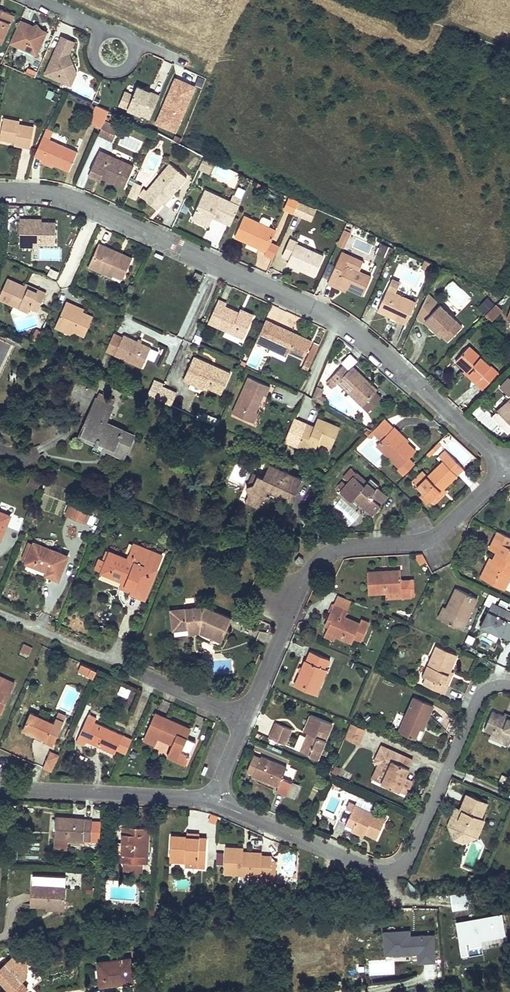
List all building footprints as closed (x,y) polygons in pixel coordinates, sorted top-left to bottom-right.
[(0,44),(14,14),(0,8),(0,44)] [(42,30),(37,24),(32,26),(20,20),(9,43),(37,55),(47,32),(42,30)] [(74,42),(62,36),(45,74),(71,86),(77,73),(69,53),(74,42)] [(38,68),(41,59),(35,57),(32,67),(38,68)] [(37,73),(28,69),(25,74),(35,78),(37,73)] [(158,117),(178,125),(195,87),(175,78),(158,117)] [(201,89),(205,80),(200,78),(196,86),(201,89)] [(125,92),(119,107),(149,119),(159,97),(137,87),(133,95),(125,92)] [(54,93),(48,91),(45,98),(52,100),(54,93)] [(93,114),(106,119),(110,111),(97,105),(93,114)] [(105,121),(106,119),(93,114),(89,123),(102,128),(105,121)] [(176,132),(178,125),(158,117),(156,123),(176,132)] [(0,135),(0,139),(15,142),(14,145),(30,148),(34,127),(19,124),(20,121),(4,118),(0,135)] [(105,121),(102,128),(99,134),(113,140),(119,127),(105,121)] [(46,128),(43,137),(50,140),(54,132),(46,128)] [(50,140),(43,137),(34,155),(42,159),(41,161),(52,166),(53,164),(69,171),(77,152),(50,140)] [(90,172),(103,177),(124,187),(134,166),(100,151),(90,172)] [(199,167),(209,171),(214,160),(204,156),(199,167)] [(171,191),(173,193),(187,177),(170,163),(147,190),(149,192),(144,198),(157,209),(162,203),(171,191)] [(101,181),(103,177),(90,172),(88,175),(101,181)] [(128,195),(135,198),(141,185),(134,182),(128,195)] [(239,206),(231,202),(205,190),(192,218),(209,225),(213,216),(231,224),(239,206)] [(164,204),(173,193),(171,191),(162,203),(164,204)] [(234,196),(231,202),(239,206),(242,199),(234,196)] [(294,212),(299,201),(289,197),(283,209),(293,213),(294,212)] [(299,201),(294,212),(304,217),(309,206),(299,201)] [(316,209),(309,206),(304,217),(311,220),(316,209)] [(269,227),(259,222),(244,215),(235,237),(247,243),(248,240),(260,245),(259,248),(267,251),(277,230),(269,227)] [(261,217),(259,222),(269,227),(271,221),(271,219),(264,216),(261,217)] [(30,221),(30,219),(20,219),(20,243),(37,244),(55,244),(55,222),(42,222),(30,221)] [(349,237),(342,234),(338,242),(345,245),(349,237)] [(287,263),(315,276),(324,256),(297,244),(298,242),(290,239),(283,256),(289,259),(287,263)] [(247,243),(259,248),(260,245),(248,240),(247,243)] [(118,256),(119,252),(99,243),(89,266),(103,272),(110,270),(115,272),(114,273),(124,277),(133,258),(123,253),(121,257),(118,256)] [(378,249),(385,253),(389,246),(381,243),(378,249)] [(330,281),(348,289),(349,289),(362,295),(364,296),(372,278),(359,272),(364,262),(342,253),(330,281)] [(268,269),(272,258),(259,254),(255,264),(268,269)] [(432,263),(426,260),(422,267),(429,270),(432,263)] [(59,273),(51,269),(48,275),(56,279),(59,273)] [(196,272),(193,277),(200,280),(203,275),(196,272)] [(37,291),(25,285),(8,278),(0,295),(0,300),(28,312),(30,308),(37,312),(46,292),(39,288),(37,291)] [(393,312),(391,316),(406,323),(415,302),(395,292),(400,282),(392,279),(379,306),(393,312)] [(346,292),(348,289),(330,281),(328,284),(346,292)] [(37,291),(39,288),(26,283),(25,285),(37,291)] [(428,293),(425,299),(435,308),(439,304),(428,293)] [(435,308),(425,299),(417,316),(424,322),(426,320),(435,329),(448,342),(462,327),(439,304),(435,308)] [(486,312),(494,304),(488,299),(480,307),(486,312)] [(252,318),(239,312),(225,306),(226,303),(219,300),(208,322),(243,338),(252,318)] [(57,323),(74,331),(85,336),(93,317),(83,312),(73,308),(75,305),(66,301),(57,323)] [(491,321),(502,310),(496,304),(485,315),(491,321)] [(378,310),(391,316),(393,312),(379,306),(378,310)] [(240,309),(239,312),(252,318),(254,315),(240,309)] [(293,335),(293,333),(266,320),(256,342),(258,343),(271,348),(273,344),(289,351),(304,358),(312,341),(296,334),(295,336),(293,335)] [(433,331),(435,329),(426,320),(424,322),(433,331)] [(72,335),(74,331),(57,323),(55,327),(72,335)] [(31,341),(37,343),(42,332),(36,329),(31,341)] [(114,333),(106,350),(142,367),(147,357),(151,347),(124,335),(122,337),(114,333)] [(314,342),(306,358),(312,361),(320,345),(314,342)] [(287,355),(289,351),(273,344),(271,348),(285,355),(287,355)] [(477,380),(475,382),(483,389),(498,372),(469,346),(456,361),(466,370),(477,380)] [(159,351),(151,347),(147,357),(154,360),(159,351)] [(192,380),(205,386),(221,393),(230,373),(194,357),(184,379),(191,383),(192,380)] [(312,361),(306,358),(301,369),(307,372),(312,361)] [(376,391),(365,381),(367,379),(353,366),(349,370),(343,365),(330,378),(337,384),(338,382),(368,411),(382,397),(376,391)] [(465,372),(475,382),(477,380),(466,370),(465,372)] [(500,384),(507,392),(504,395),(509,399),(492,416),(507,432),(509,429),(509,376),(500,384)] [(266,394),(270,386),(249,377),(232,413),(254,422),(258,412),(256,411),(264,393),(266,394)] [(378,389),(367,379),(365,381),(376,391),(378,389)] [(157,399),(162,387),(163,384),(154,380),(147,395),(157,399)] [(202,391),(205,386),(192,380),(191,383),(190,385),(202,391)] [(326,398),(321,395),(323,389),(317,386),(312,398),(323,404),(326,398)] [(177,393),(162,387),(157,399),(171,406),(177,393)] [(99,392),(97,397),(113,405),(116,399),(99,392)] [(113,405),(97,397),(80,434),(96,441),(95,445),(97,446),(99,442),(107,446),(108,444),(112,446),(111,448),(110,450),(125,457),(135,434),(106,421),(114,405),(113,405)] [(203,421),(203,419),(206,414),(203,413),(202,415),(199,413),(197,418),(203,421)] [(206,414),(203,419),(218,426),(221,420),(206,414)] [(317,428),(314,426),(307,423),(297,446),(314,453),(319,441),(332,447),(340,428),(321,419),(317,428)] [(384,419),(373,430),(376,433),(382,439),(393,428),(384,419)] [(397,435),(400,432),(394,426),(393,428),(382,439),(376,445),(399,467),(400,468),(409,459),(416,451),(407,442),(405,443),(397,435)] [(409,440),(400,432),(397,435),(405,443),(407,442),(409,440)] [(430,456),(436,451),(433,448),(427,453),(430,456)] [(428,477),(418,487),(432,501),(442,491),(440,489),(443,487),(445,488),(464,469),(445,450),(439,457),(444,462),(428,477)] [(414,464),(409,459),(400,468),(399,467),(398,469),(404,475),(414,464)] [(254,484),(247,485),(250,493),(248,497),(261,503),(262,499),(269,497),(271,492),(291,501),(302,478),(270,463),(264,477),(258,474),(254,484)] [(343,477),(349,482),(354,476),(365,485),(367,482),(351,468),(343,477)] [(254,472),(247,485),(254,484),(258,474),(254,472)] [(413,483),(418,487),(428,477),(424,472),(413,483)] [(30,476),(27,485),(38,488),(41,479),(30,476)] [(354,476),(349,482),(347,485),(343,482),(339,486),(342,490),(340,492),(351,501),(355,498),(373,515),(381,506),(380,505),(388,496),(378,487),(375,489),(367,482),(365,485),(354,476)] [(448,491),(445,488),(443,487),(440,489),(442,491),(432,501),(435,504),(448,491)] [(258,509),(261,503),(248,497),(245,502),(258,509)] [(86,522),(89,514),(92,509),(72,501),(66,514),(86,522)] [(10,515),(0,511),(0,538),(1,539),(10,515)] [(95,517),(89,514),(86,522),(92,525),(95,517)] [(484,579),(504,589),(509,577),(509,547),(495,540),(490,549),(497,552),(493,560),(484,579)] [(51,573),(50,576),(59,579),(68,556),(34,542),(26,563),(48,571),(51,573)] [(133,544),(129,555),(136,557),(140,547),(133,544)] [(136,557),(129,555),(127,559),(109,552),(106,561),(103,560),(99,559),(96,568),(102,570),(101,571),(123,580),(126,581),(125,584),(131,587),(130,590),(130,592),(145,598),(161,556),(140,547),(136,557)] [(421,564),(427,561),(423,554),(417,554),(417,557),(421,564)] [(299,556),(295,562),(299,565),(304,559),(299,556)] [(480,577),(484,579),(493,560),(490,559),(480,577)] [(401,592),(402,597),(411,596),(410,580),(401,581),(400,570),(367,572),(369,594),(386,593),(401,592)] [(120,586),(130,590),(131,587),(125,584),(126,581),(123,580),(120,586)] [(448,609),(443,620),(462,629),(477,598),(457,588),(447,608),(448,609)] [(339,596),(336,604),(348,609),(351,601),(339,596)] [(334,613),(328,626),(326,631),(336,636),(351,643),(353,638),(361,641),(369,623),(361,619),(359,624),(344,617),(348,609),(336,604),(334,603),(331,612),(334,613)] [(492,603),(480,628),(488,632),(490,629),(509,639),(509,622),(503,618),(507,610),(492,603)] [(200,626),(200,631),(222,641),(232,618),(204,606),(171,610),(174,629),(188,628),(200,626)] [(439,618),(443,620),(448,609),(447,608),(444,607),(439,618)] [(325,624),(328,626),(334,613),(331,612),(325,624)] [(333,641),(336,636),(326,631),(324,636),(333,641)] [(24,644),(20,651),(30,655),(33,648),(24,644)] [(445,684),(450,671),(457,655),(436,646),(423,676),(426,677),(423,684),(444,693),(448,685),(445,684)] [(307,660),(306,659),(294,685),(316,694),(328,669),(326,668),(330,659),(311,651),(307,660)] [(82,666),(79,673),(93,679),(96,672),(82,666)] [(453,672),(450,671),(445,684),(448,685),(453,672)] [(2,714),(15,683),(0,677),(0,713),(2,714)] [(131,690),(122,686),(119,693),(127,697),(131,690)] [(422,724),(425,725),(434,706),(414,697),(398,731),(415,739),(420,728),(422,724)] [(509,740),(509,718),(505,716),(493,711),(484,730),(492,733),(509,740)] [(64,721),(57,717),(54,723),(31,712),(24,728),(47,739),(46,741),(54,745),(64,721)] [(59,712),(57,717),(64,721),(67,716),(59,712)] [(183,735),(187,727),(155,713),(143,741),(155,745),(156,742),(170,748),(167,755),(186,764),(196,741),(187,737),(183,735)] [(118,747),(127,750),(132,739),(95,722),(97,718),(89,715),(76,742),(84,745),(86,741),(115,753),(117,749),(118,747)] [(309,736),(307,736),(301,751),(318,758),(332,723),(311,715),(304,731),(309,733),(310,733),(309,736)] [(292,729),(276,723),(270,738),(285,744),(292,729)] [(365,729),(352,723),(345,738),(359,744),(365,729)] [(191,729),(187,727),(183,735),(187,737),(191,729)] [(23,731),(46,741),(47,739),(24,728),(23,731)] [(509,743),(509,740),(492,733),(490,737),(509,746),(509,743)] [(152,750),(155,745),(143,741),(141,745),(152,750)] [(389,767),(382,782),(407,794),(410,786),(403,782),(405,776),(410,767),(400,763),(404,755),(382,746),(377,757),(379,763),(389,767)] [(50,751),(43,768),(52,772),(59,755),(50,751)] [(287,766),(262,755),(261,757),(254,755),(247,771),(254,774),(253,775),(278,786),(277,791),(294,798),(299,785),(282,778),(287,766)] [(413,759),(404,755),(400,763),(410,767),(413,759)] [(373,778),(382,782),(389,767),(379,763),(373,778)] [(340,768),(335,765),(331,772),(337,775),(340,768)] [(347,771),(344,778),(349,780),(352,774),(347,771)] [(413,780),(405,776),(403,782),(410,786),(413,780)] [(480,818),(481,818),(488,802),(467,794),(461,809),(460,810),(453,813),(448,825),(451,833),(465,838),(472,835),(480,818)] [(357,804),(369,807),(371,800),(359,797),(357,804)] [(365,831),(364,833),(376,838),(386,818),(349,801),(346,808),(352,811),(346,825),(353,828),(354,826),(365,831)] [(216,824),(218,817),(211,814),(208,821),(216,824)] [(55,839),(66,839),(91,841),(93,820),(56,817),(55,839)] [(484,820),(481,818),(480,818),(472,835),(465,838),(451,833),(454,838),(463,842),(478,836),(484,820)] [(125,854),(120,854),(119,862),(123,862),(143,864),(147,864),(149,827),(124,826),(123,842),(123,843),(125,843),(125,854)] [(363,836),(364,833),(365,831),(354,826),(353,828),(352,830),(363,836)] [(199,838),(187,837),(171,836),(170,856),(185,857),(185,861),(185,866),(197,867),(198,862),(205,862),(207,838),(199,838)] [(66,849),(66,839),(55,839),(54,849),(66,849)] [(117,854),(120,854),(125,854),(125,843),(123,843),(123,842),(118,842),(116,844),(115,852),(117,854)] [(270,875),(271,861),(271,856),(261,855),(243,854),(243,851),(243,848),(227,847),(226,852),(226,863),(225,872),(260,874),(270,875)] [(226,863),(226,852),(219,851),(218,863),(226,863)] [(277,861),(271,861),(270,875),(260,874),(260,884),(272,885),(275,882),(277,861)] [(143,871),(143,864),(123,862),(123,870),(143,871)] [(68,873),(68,889),(81,889),(80,872),(68,873)] [(51,904),(65,905),(66,886),(33,885),(32,905),(48,906),(51,906),(51,904)] [(469,894),(451,896),(453,912),(471,909),(469,894)] [(501,913),(456,921),(462,953),(468,952),(465,939),(504,932),(501,913)] [(384,930),(386,950),(418,947),(419,959),(435,958),(433,932),(411,934),(411,928),(384,930)] [(101,985),(133,981),(130,958),(98,962),(101,985)] [(0,970),(0,979),(13,991),(24,991),(28,988),(5,964),(0,970)]
